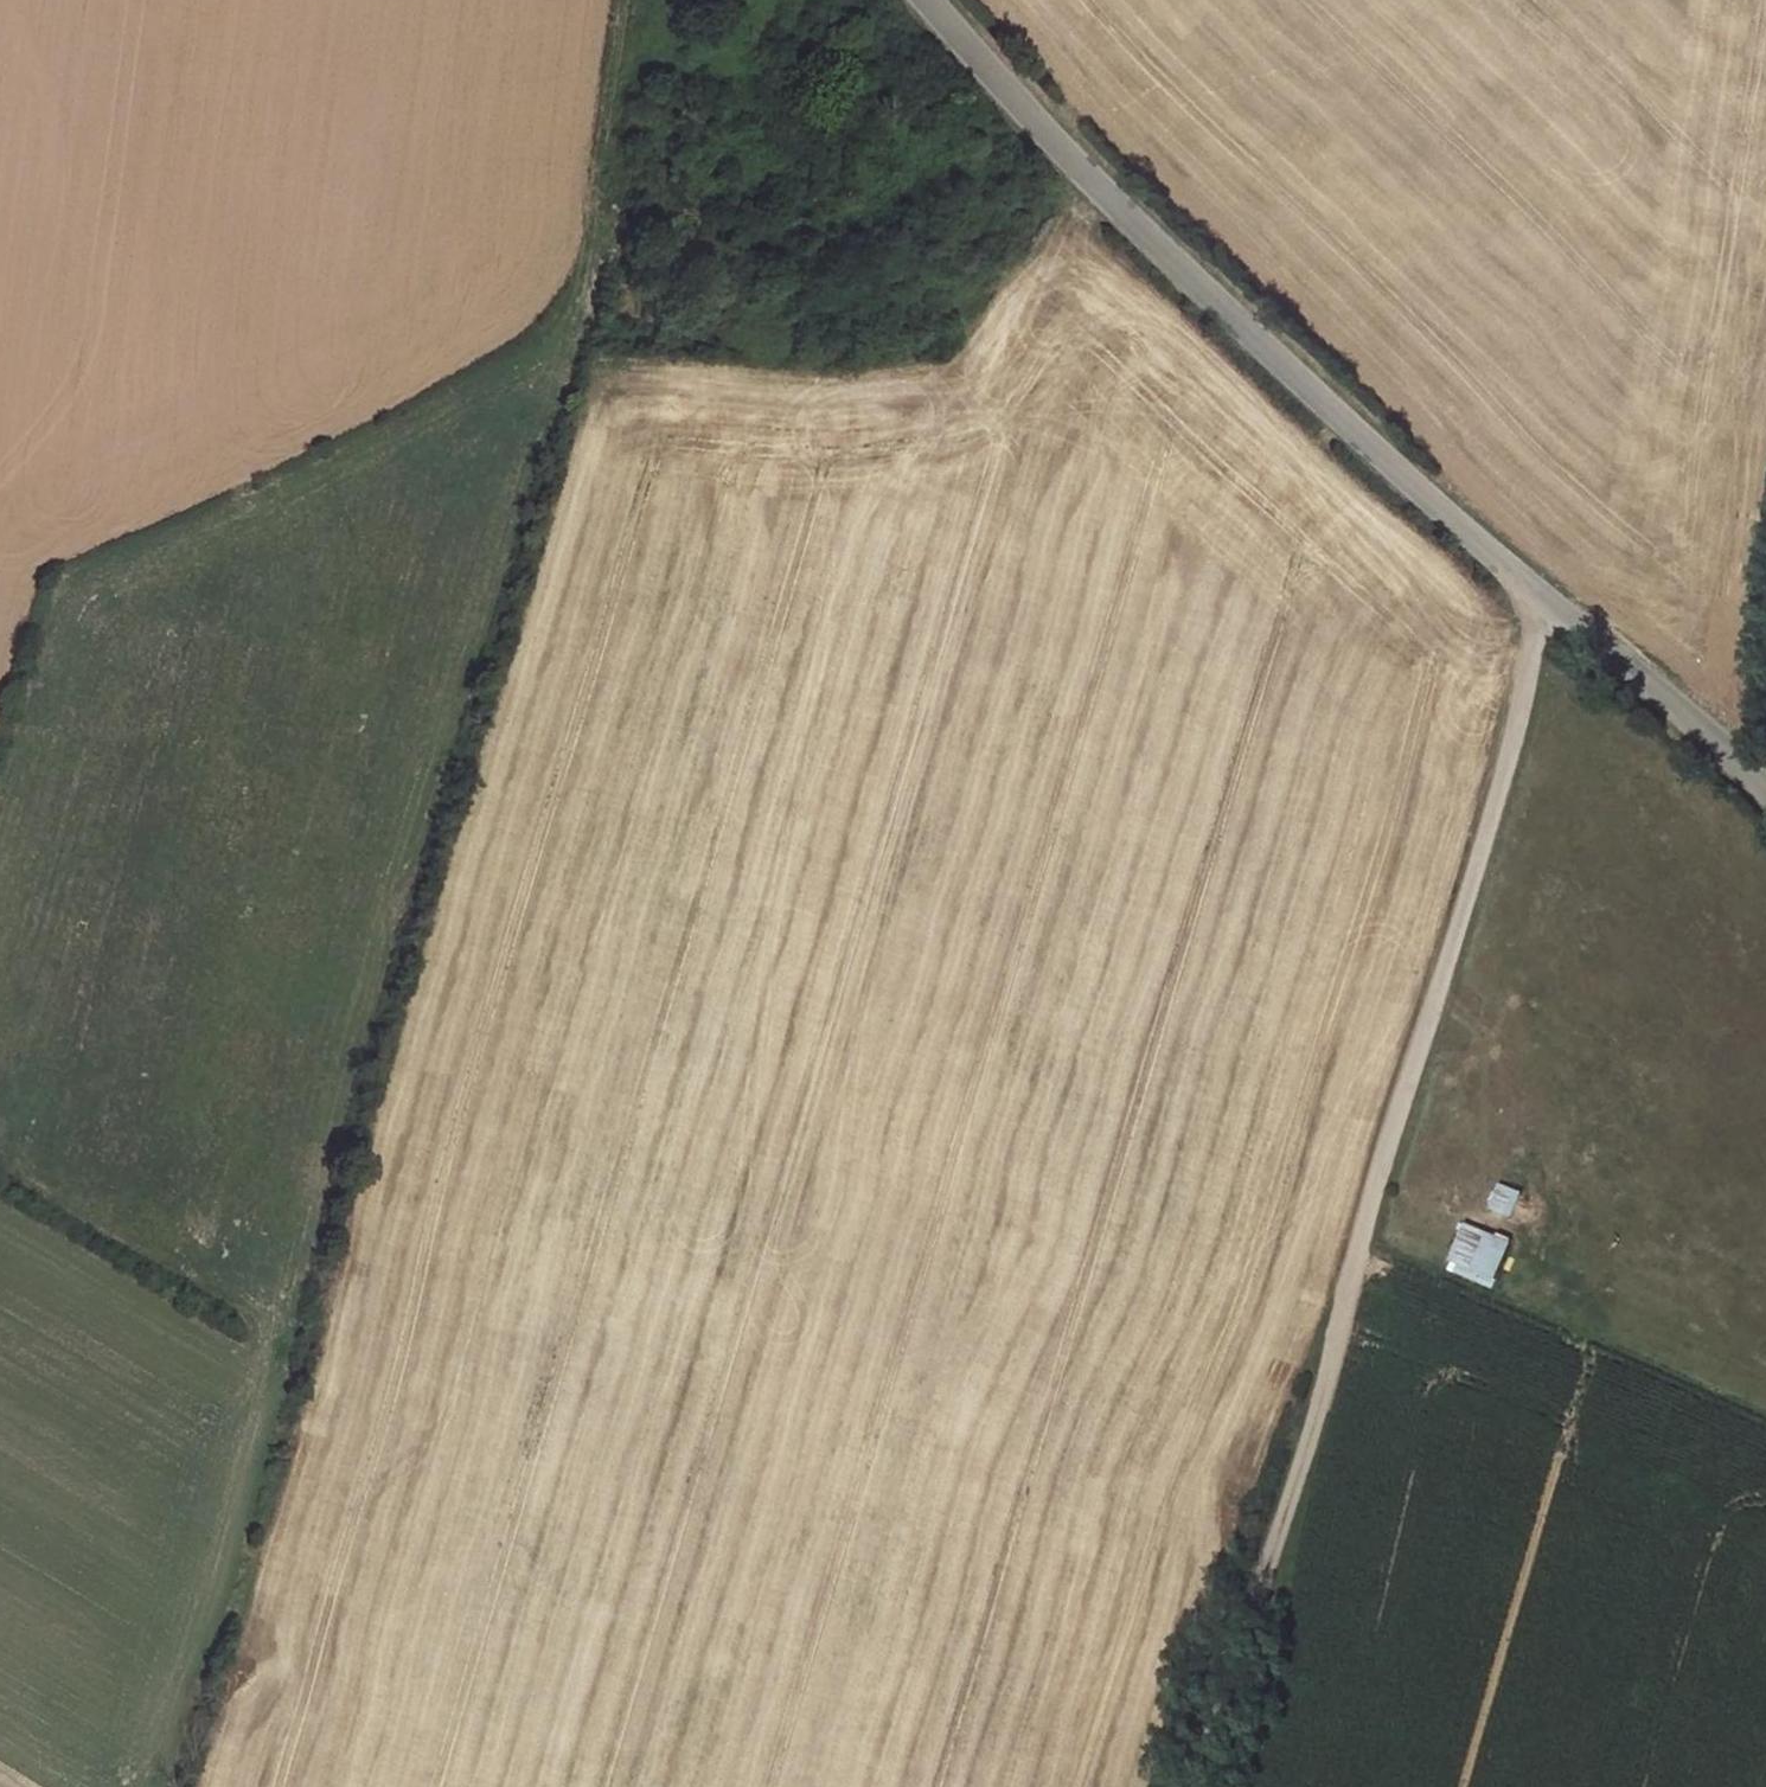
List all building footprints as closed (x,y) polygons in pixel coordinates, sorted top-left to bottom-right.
[(1516,1217),(1520,1190),(1493,1186),(1490,1213),(1516,1217)] [(1498,1282),(1513,1241),(1462,1223),(1447,1264),(1498,1282)]
